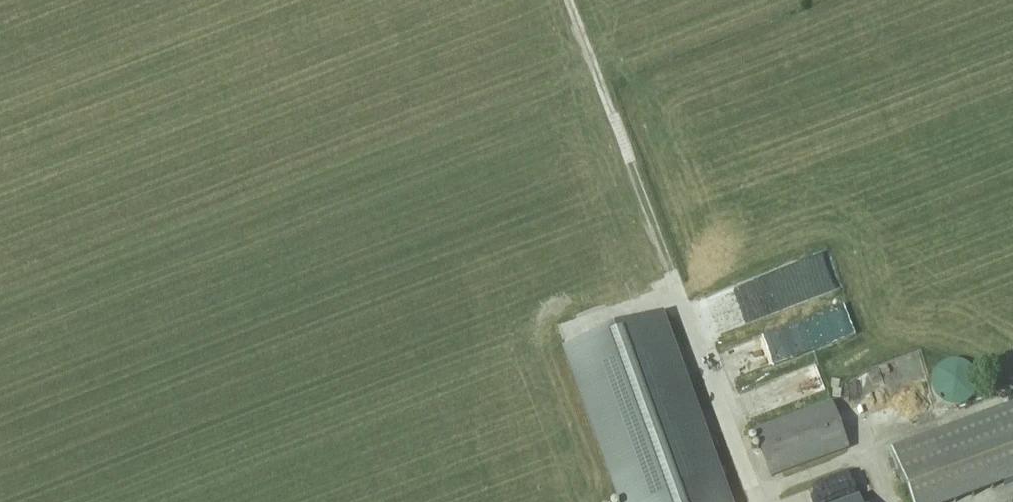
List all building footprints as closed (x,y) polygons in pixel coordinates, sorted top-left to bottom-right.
[(567,350),(621,497),(623,501),(727,501),(659,317),(650,320),(598,338),(567,350)] [(979,379),(979,378),(977,371),(974,366),(969,362),(963,360),(956,361),(952,362),(949,365),(944,371),(942,377),(943,384),(947,390),(949,393),(953,395),(959,397),(966,396),(972,393),(977,387),(978,383),(979,379)] [(772,476),(848,448),(833,402),(754,431),(772,476)] [(1012,483),(1012,403),(891,448),(911,501),(961,501),(1012,483)]
